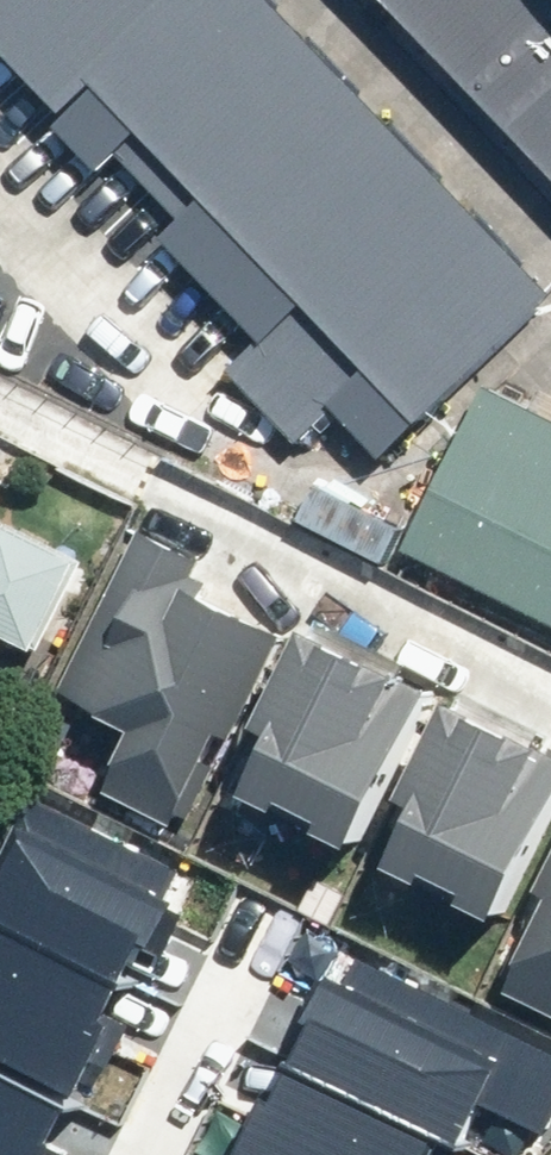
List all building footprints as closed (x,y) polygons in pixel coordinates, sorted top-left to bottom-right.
[(427,411),(550,295),(270,0),(0,0),(0,40),(74,118),(114,81),(427,411)] [(550,154),(550,0),(399,0),(550,154)] [(216,190),(149,120),(73,191),(140,262),(216,190)] [(385,370),(309,290),(235,359),(311,439),(385,370)] [(408,547),(550,618),(550,467),(469,426),(408,547)] [(119,523),(37,700),(109,733),(89,776),(188,822),(214,766),(533,912),(504,975),(550,997),(550,721),(119,523)] [(1,628),(38,648),(76,577),(0,536),(0,629),(1,628)] [(0,892),(0,902),(128,970),(153,921),(166,927),(183,893),(37,820),(0,892)] [(90,1085),(146,979),(128,970),(0,902),(0,1037),(90,1085)] [(314,1049),(446,1109),(466,1118),(476,1097),(537,1125),(550,1095),(550,1031),(361,945),(314,1049)] [(251,1152),(257,1154),(426,1154),(446,1109),(314,1049),(297,1090),(281,1083),(251,1152)] [(85,1095),(0,1056),(0,1154),(57,1154),(85,1095)]
